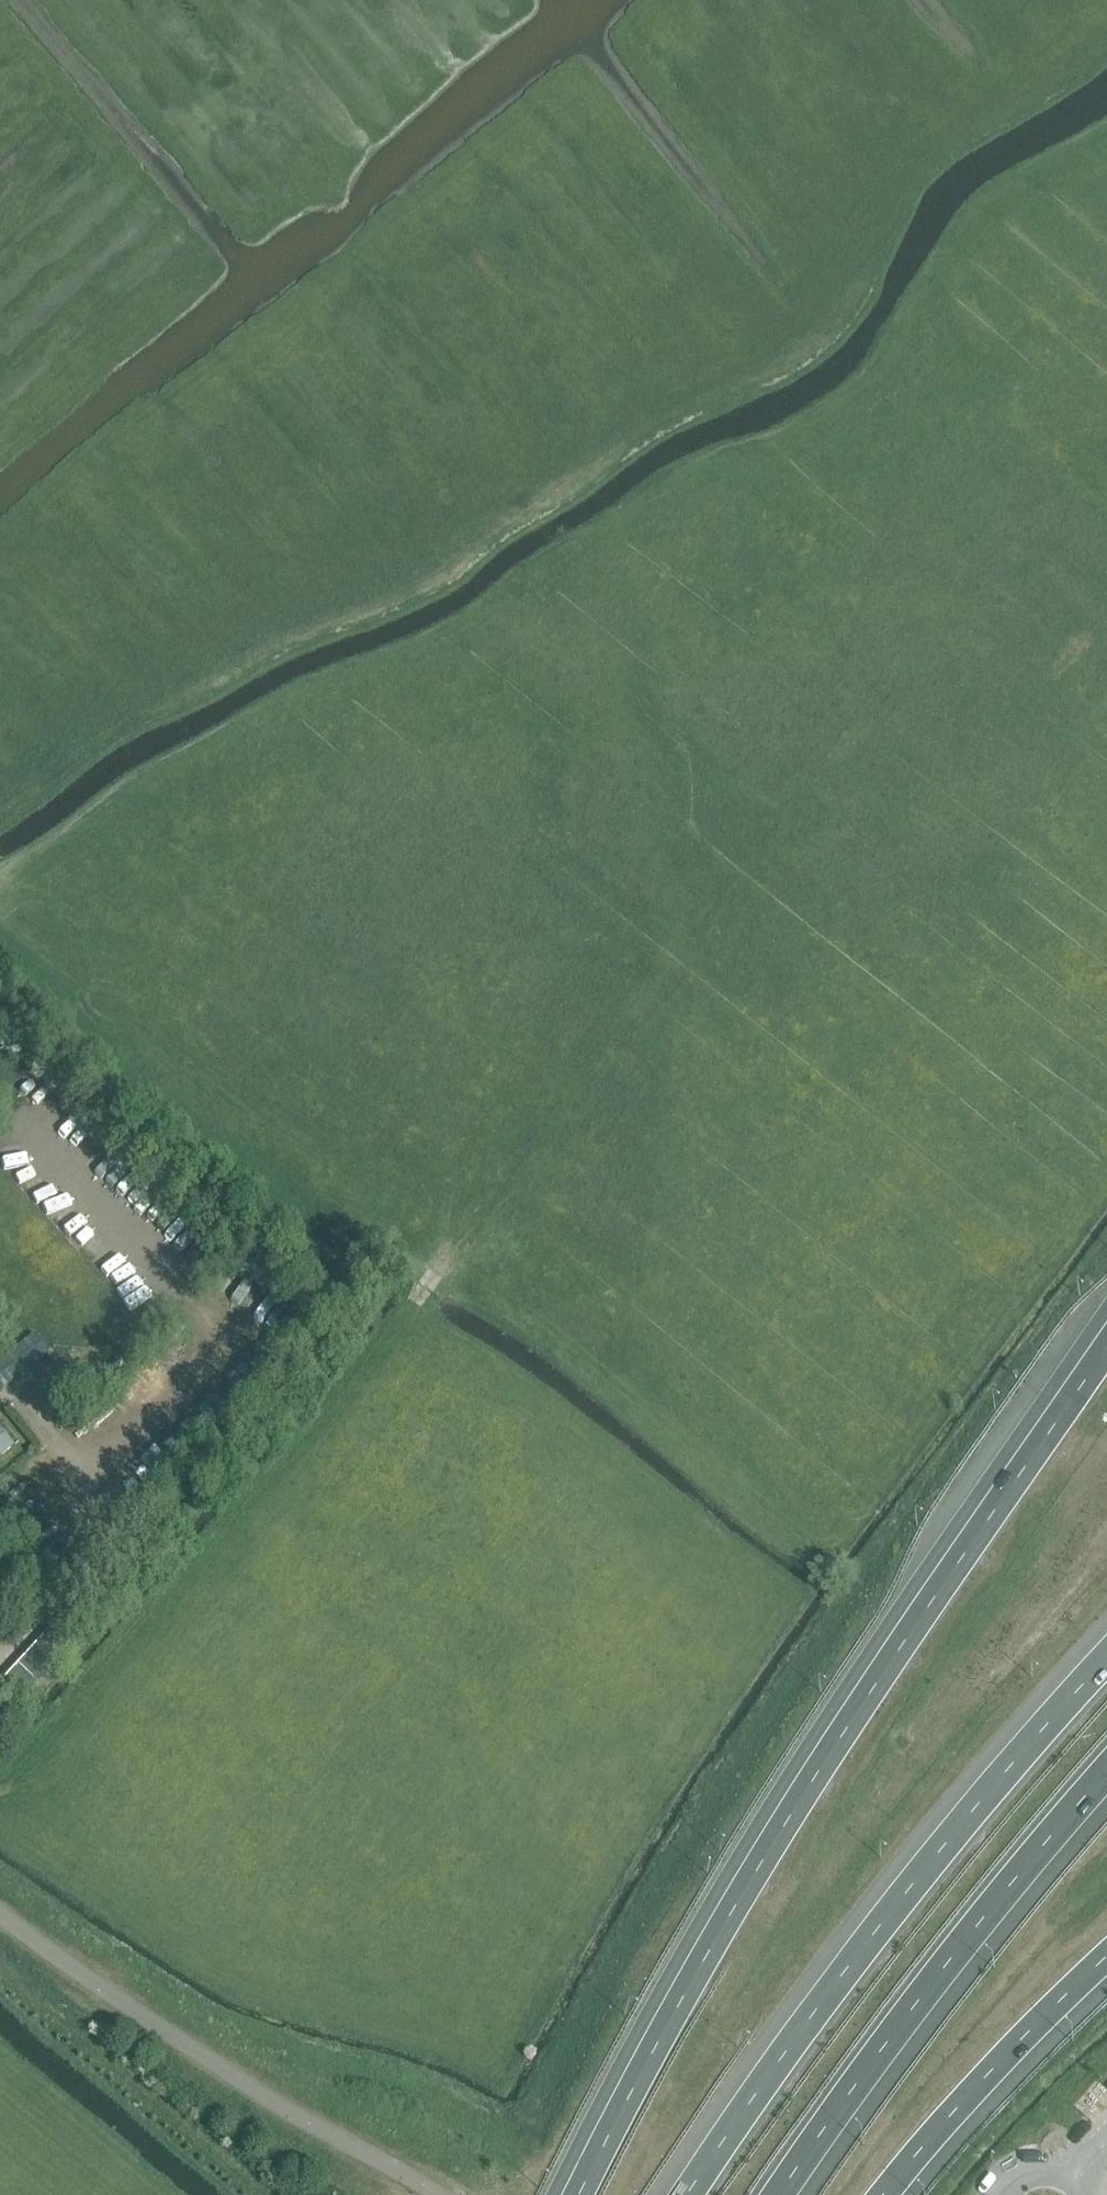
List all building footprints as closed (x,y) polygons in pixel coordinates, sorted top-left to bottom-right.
[(13,1448),(0,1430),(0,1458),(13,1448)] [(25,1703),(79,1639),(60,1622),(5,1686),(25,1703)]
